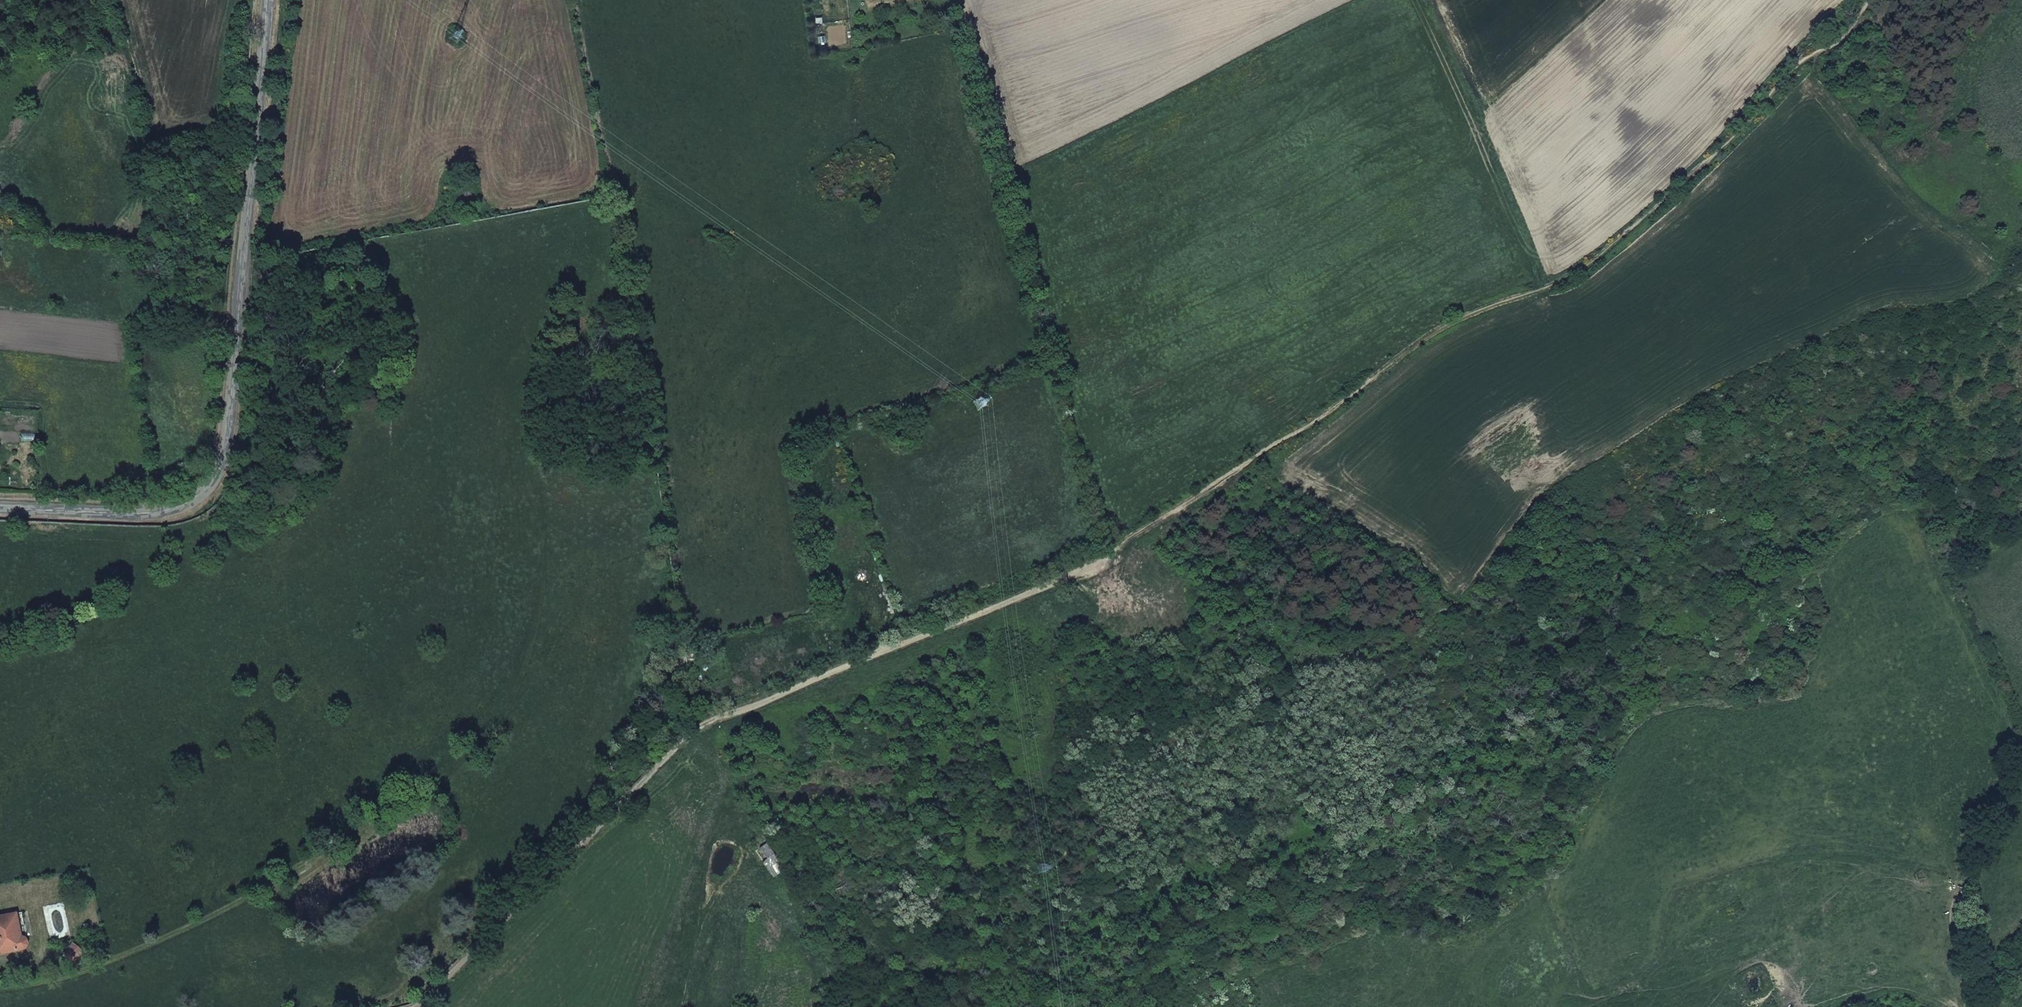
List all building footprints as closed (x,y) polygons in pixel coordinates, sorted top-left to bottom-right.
[(24,934),(21,935),(17,912),(0,916),(0,952),(26,947),(27,947),(28,945),(29,944),(30,942),(30,940),(29,938),(28,936),(26,935),(24,934)] [(81,950),(74,945),(69,951),(76,957),(81,950)]
